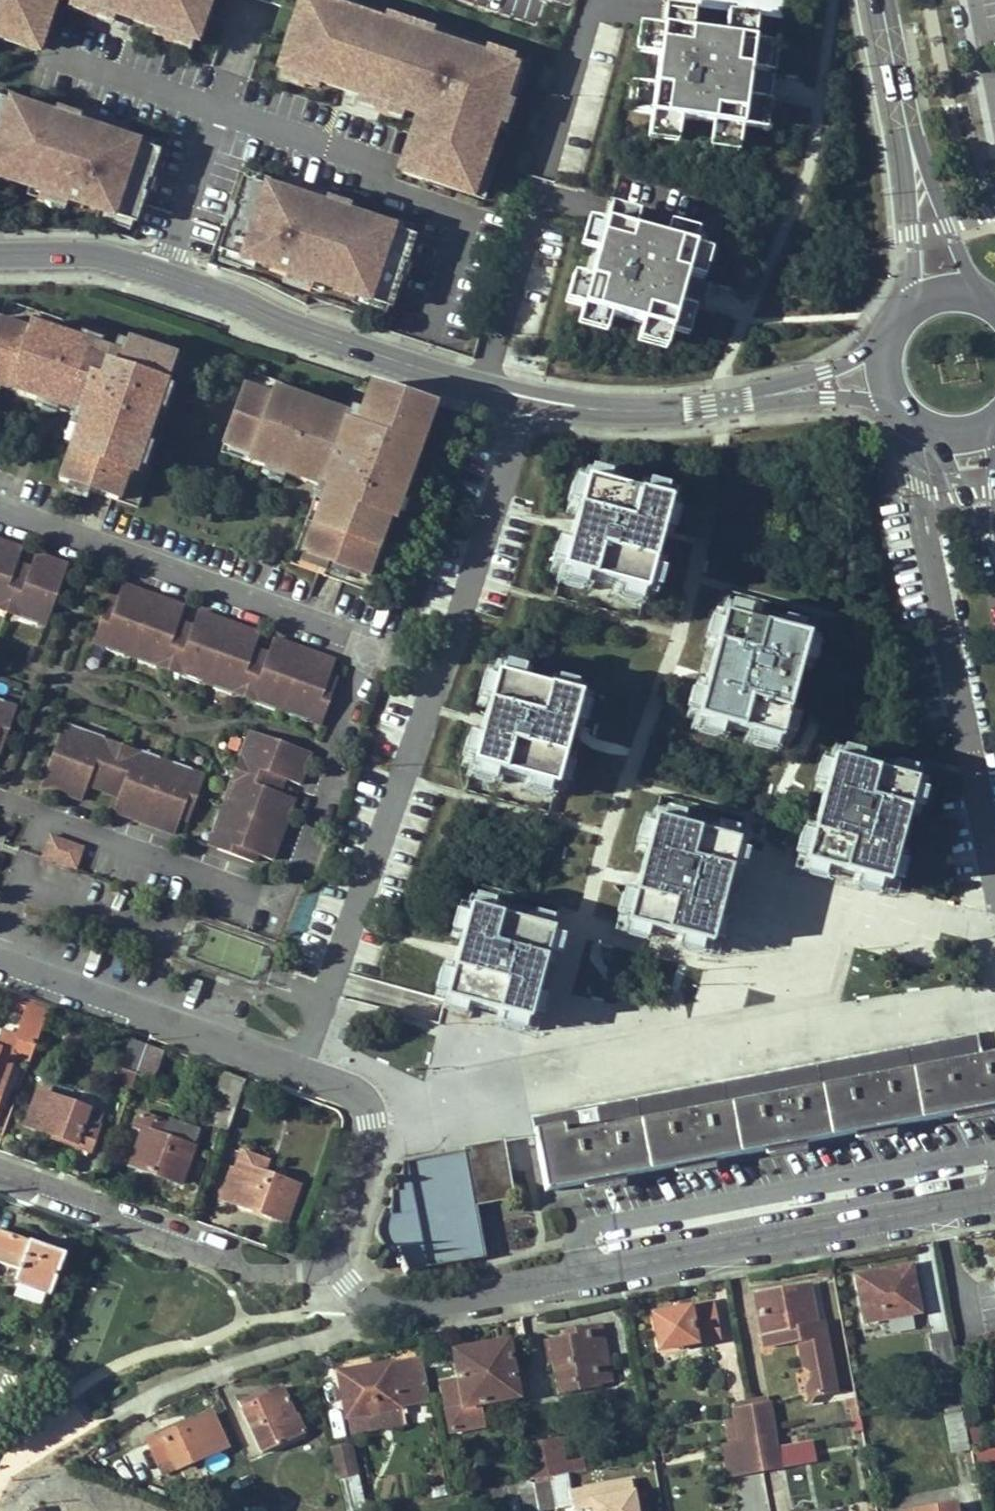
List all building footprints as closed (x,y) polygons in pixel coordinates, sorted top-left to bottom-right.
[(8,41),(11,31),(40,41),(47,18),(38,15),(43,0),(0,0),(0,38),(8,41)] [(38,15),(47,18),(53,0),(43,0),(38,15)] [(108,11),(110,6),(132,12),(130,18),(196,40),(205,13),(201,11),(204,0),(74,0),(108,11)] [(308,0),(304,0),(296,25),(298,26),(293,42),(291,41),(282,68),(350,90),(352,84),(373,91),(371,97),(423,114),(433,117),(425,141),(415,138),(408,161),(437,170),(434,180),(474,193),(514,67),(308,0)] [(514,67),(474,193),(489,198),(534,57),(359,0),(308,0),(514,67)] [(110,6),(108,11),(130,18),(132,12),(110,6)] [(750,37),(658,25),(646,114),(738,126),(750,37)] [(11,31),(8,41),(36,50),(40,41),(11,31)] [(373,91),(352,84),(350,90),(371,97),(373,91)] [(0,95),(0,172),(71,196),(70,198),(86,204),(87,201),(137,217),(146,191),(144,190),(149,174),(151,175),(160,148),(121,135),(119,141),(104,137),(106,131),(0,95)] [(433,117),(423,114),(415,138),(425,141),(433,117)] [(121,135),(106,131),(104,137),(119,141),(121,135)] [(405,170),(434,180),(437,170),(408,161),(405,170)] [(287,189),(248,176),(239,203),(241,203),(236,219),(234,219),(225,245),(276,262),(275,265),(291,270),(291,267),(395,301),(405,275),(402,274),(408,258),(409,259),(418,232),(302,194),(300,200),(285,195),(287,189)] [(302,194),(287,189),(285,195),(300,200),(302,194)] [(602,219),(577,305),(667,331),(692,244),(602,219)] [(18,326),(0,377),(0,384),(100,422),(74,487),(132,508),(142,481),(150,484),(194,369),(148,352),(146,358),(137,362),(51,330),(48,337),(18,326)] [(441,407),(383,388),(371,425),(375,426),(370,439),(355,434),(357,427),(330,418),(328,425),(319,422),(321,415),(296,406),(294,414),(253,400),(234,456),(264,465),(262,473),(338,500),(317,561),(380,582),(441,407)] [(634,594),(665,479),(582,457),(550,572),(634,594)] [(22,619),(20,623),(40,630),(44,618),(53,621),(65,582),(57,579),(62,565),(39,557),(38,560),(25,555),(26,552),(0,542),(0,611),(22,619)] [(65,582),(70,568),(62,565),(57,579),(65,582)] [(120,586),(114,603),(124,606),(129,589),(120,586)] [(284,718),(285,715),(297,720),(296,723),(314,729),(319,716),(332,721),(345,683),(337,680),(342,667),(317,658),(316,661),(306,657),(306,654),(281,645),(276,659),(263,654),(268,640),(243,631),(242,635),(228,629),(230,626),(206,617),(201,632),(187,627),(191,612),(167,603),(166,607),(152,602),(153,598),(129,589),(124,606),(114,603),(101,640),(113,645),(110,654),(132,662),(132,660),(143,664),(141,666),(162,673),(166,662),(190,671),(186,682),(206,689),(207,687),(220,691),(219,694),(239,702),(243,689),(268,698),(263,710),(284,718)] [(765,745),(793,644),(800,618),(717,596),(682,723),(765,745)] [(206,617),(191,612),(187,627),(201,632),(206,617)] [(53,621),(44,618),(40,630),(48,633),(53,621)] [(98,650),(110,654),(113,645),(101,640),(98,650)] [(281,645),(268,640),(263,654),(276,659),(281,645)] [(566,788),(597,673),(515,651),(483,766),(566,788)] [(166,662),(162,673),(186,682),(190,671),(166,662)] [(345,683),(349,670),(342,667),(337,680),(345,683)] [(239,702),(263,710),(268,698),(243,689),(239,702)] [(8,757),(21,720),(6,714),(9,703),(0,699),(0,754),(8,757)] [(25,709),(9,703),(6,714),(21,720),(25,709)] [(314,729),(327,734),(332,721),(319,716),(314,729)] [(112,739),(86,730),(85,733),(70,728),(51,786),(64,790),(63,794),(89,803),(95,786),(126,797),(120,814),(145,823),(145,818),(159,823),(157,828),(181,836),(187,821),(195,824),(209,786),(197,782),(201,771),(182,764),(181,769),(168,764),(169,759),(150,753),(146,763),(108,749),(112,739)] [(890,886),(917,784),(924,759),(841,736),(807,864),(890,886)] [(303,807),(302,806),(286,801),(291,788),(308,793),(317,768),(311,766),(315,756),(261,737),(258,746),(253,744),(246,762),(257,766),(249,790),(238,786),(231,806),(236,807),(232,819),(227,818),(220,836),(230,841),(225,852),(263,865),(265,859),(282,865),(291,842),(285,840),(290,827),(295,828),(303,807)] [(150,753),(112,739),(108,749),(146,763),(150,753)] [(0,754),(0,773),(2,774),(8,757),(0,754)] [(257,766),(246,762),(238,786),(249,790),(257,766)] [(209,786),(213,775),(201,771),(197,782),(209,786)] [(95,786),(89,803),(120,814),(126,797),(95,786)] [(303,807),(308,793),(291,788),(286,801),(302,806),(303,807)] [(709,947),(736,845),(744,819),(661,797),(626,924),(709,947)] [(190,839),(195,824),(187,821),(181,836),(190,839)] [(47,834),(39,859),(76,870),(84,845),(47,834)] [(230,841),(220,836),(215,847),(225,852),(230,841)] [(279,871),(282,865),(265,859),(263,865),(279,871)] [(527,1022),(558,907),(476,885),(444,1000),(527,1022)] [(29,1000),(27,1006),(43,1011),(45,1006),(29,1000)] [(13,1054),(25,1058),(43,1011),(27,1006),(16,1035),(2,1029),(0,1033),(0,1088),(13,1054)] [(135,1073),(145,1047),(128,1041),(119,1067),(135,1073)] [(151,1079),(160,1053),(145,1047),(135,1073),(151,1079)] [(533,1131),(544,1190),(994,1106),(994,1054),(563,1134),(562,1125),(533,1131)] [(130,1087),(135,1073),(119,1067),(114,1081),(130,1087)] [(223,1074),(207,1119),(227,1127),(236,1103),(244,1082),(223,1074)] [(252,1109),(259,1088),(244,1082),(236,1103),(252,1109)] [(87,1108),(36,1089),(24,1124),(58,1136),(57,1139),(88,1150),(97,1126),(95,1125),(99,1114),(87,1110),(87,1108)] [(165,1122),(140,1113),(135,1127),(144,1130),(131,1165),(178,1182),(192,1145),(161,1134),(165,1122)] [(161,1134),(192,1145),(196,1130),(166,1119),(165,1122),(161,1134)] [(470,1177),(468,1179),(473,1203),(512,1197),(503,1143),(462,1150),(472,1158),(474,1169),(470,1174),(470,1177)] [(253,1167),(261,1171),(265,1159),(241,1150),(235,1166),(251,1172),(253,1167)] [(374,1231),(374,1232),(376,1238),(379,1244),(389,1256),(396,1254),(403,1271),(405,1271),(482,1255),(473,1203),(468,1179),(470,1177),(470,1174),(474,1169),(472,1158),(462,1150),(400,1162),(399,1176),(394,1177),(394,1190),(389,1190),(388,1210),(382,1209),(374,1231)] [(235,1166),(232,1165),(221,1196),(284,1219),(297,1183),(261,1171),(253,1167),(251,1172),(235,1166)] [(16,1280),(50,1293),(64,1253),(0,1230),(0,1262),(20,1269),(16,1280)] [(901,1273),(902,1280),(914,1278),(912,1267),(882,1272),(883,1276),(901,1273)] [(920,1312),(914,1278),(902,1280),(901,1273),(883,1276),(882,1272),(858,1276),(867,1321),(920,1312)] [(758,1295),(765,1335),(799,1328),(802,1341),(806,1364),(815,1372),(818,1372),(822,1395),(838,1392),(826,1324),(815,1325),(809,1286),(758,1295)] [(662,1349),(720,1339),(713,1304),(656,1314),(662,1349)] [(603,1387),(602,1385),(596,1348),(607,1347),(603,1324),(575,1329),(576,1335),(566,1337),(550,1340),(560,1394),(603,1387)] [(802,1341),(799,1328),(765,1335),(768,1347),(802,1341)] [(566,1337),(576,1335),(575,1329),(565,1330),(566,1337)] [(930,1336),(937,1371),(955,1368),(948,1332),(930,1336)] [(490,1344),(491,1349),(510,1346),(509,1341),(490,1344)] [(519,1398),(510,1346),(491,1349),(490,1344),(457,1350),(467,1406),(519,1398)] [(607,1347),(596,1348),(602,1385),(614,1383),(607,1347)] [(424,1356),(392,1361),(394,1375),(383,1377),(382,1369),(364,1372),(363,1367),(341,1371),(348,1417),(351,1416),(354,1432),(408,1422),(406,1414),(409,1413),(408,1407),(432,1403),(424,1356)] [(383,1377),(394,1375),(392,1361),(363,1367),(364,1372),(382,1369),(383,1377)] [(822,1395),(818,1372),(815,1372),(811,1386),(812,1396),(822,1395)] [(241,1403),(264,1453),(308,1434),(300,1416),(298,1417),(285,1388),(255,1402),(253,1397),(241,1403)] [(758,1437),(776,1434),(771,1403),(753,1406),(758,1437)] [(753,1406),(737,1409),(738,1420),(742,1440),(758,1437),(753,1406)] [(859,1406),(850,1407),(852,1419),(861,1418),(859,1406)] [(946,1415),(953,1451),(970,1448),(964,1412),(946,1415)] [(175,1457),(179,1468),(229,1447),(215,1415),(180,1430),(178,1426),(149,1438),(160,1462),(175,1457)] [(742,1440),(738,1420),(728,1421),(731,1442),(742,1440)] [(764,1469),(782,1466),(776,1434),(758,1437),(764,1469)] [(764,1469),(758,1437),(742,1440),(731,1442),(726,1443),(731,1475),(764,1469)] [(566,1461),(562,1438),(546,1441),(552,1476),(569,1473),(586,1469),(584,1458),(566,1461)] [(546,1441),(529,1444),(535,1479),(552,1476),(546,1441)] [(336,1477),(358,1471),(350,1442),(328,1448),(336,1477)] [(994,1465),(994,1448),(977,1451),(979,1468),(994,1465)] [(654,1456),(608,1465),(610,1477),(638,1472),(637,1466),(655,1463),(654,1456)] [(575,1505),(569,1473),(552,1476),(558,1508),(575,1505)] [(535,1479),(541,1510),(558,1508),(552,1476),(535,1479)] [(350,1510),(358,1510),(368,1509),(361,1477),(344,1480),(350,1510)] [(520,1482),(522,1492),(526,1510),(539,1510),(541,1510),(535,1479),(520,1482)] [(486,1489),(487,1499),(522,1492),(520,1482),(486,1489)] [(954,1502),(907,1510),(956,1510),(954,1502)]
